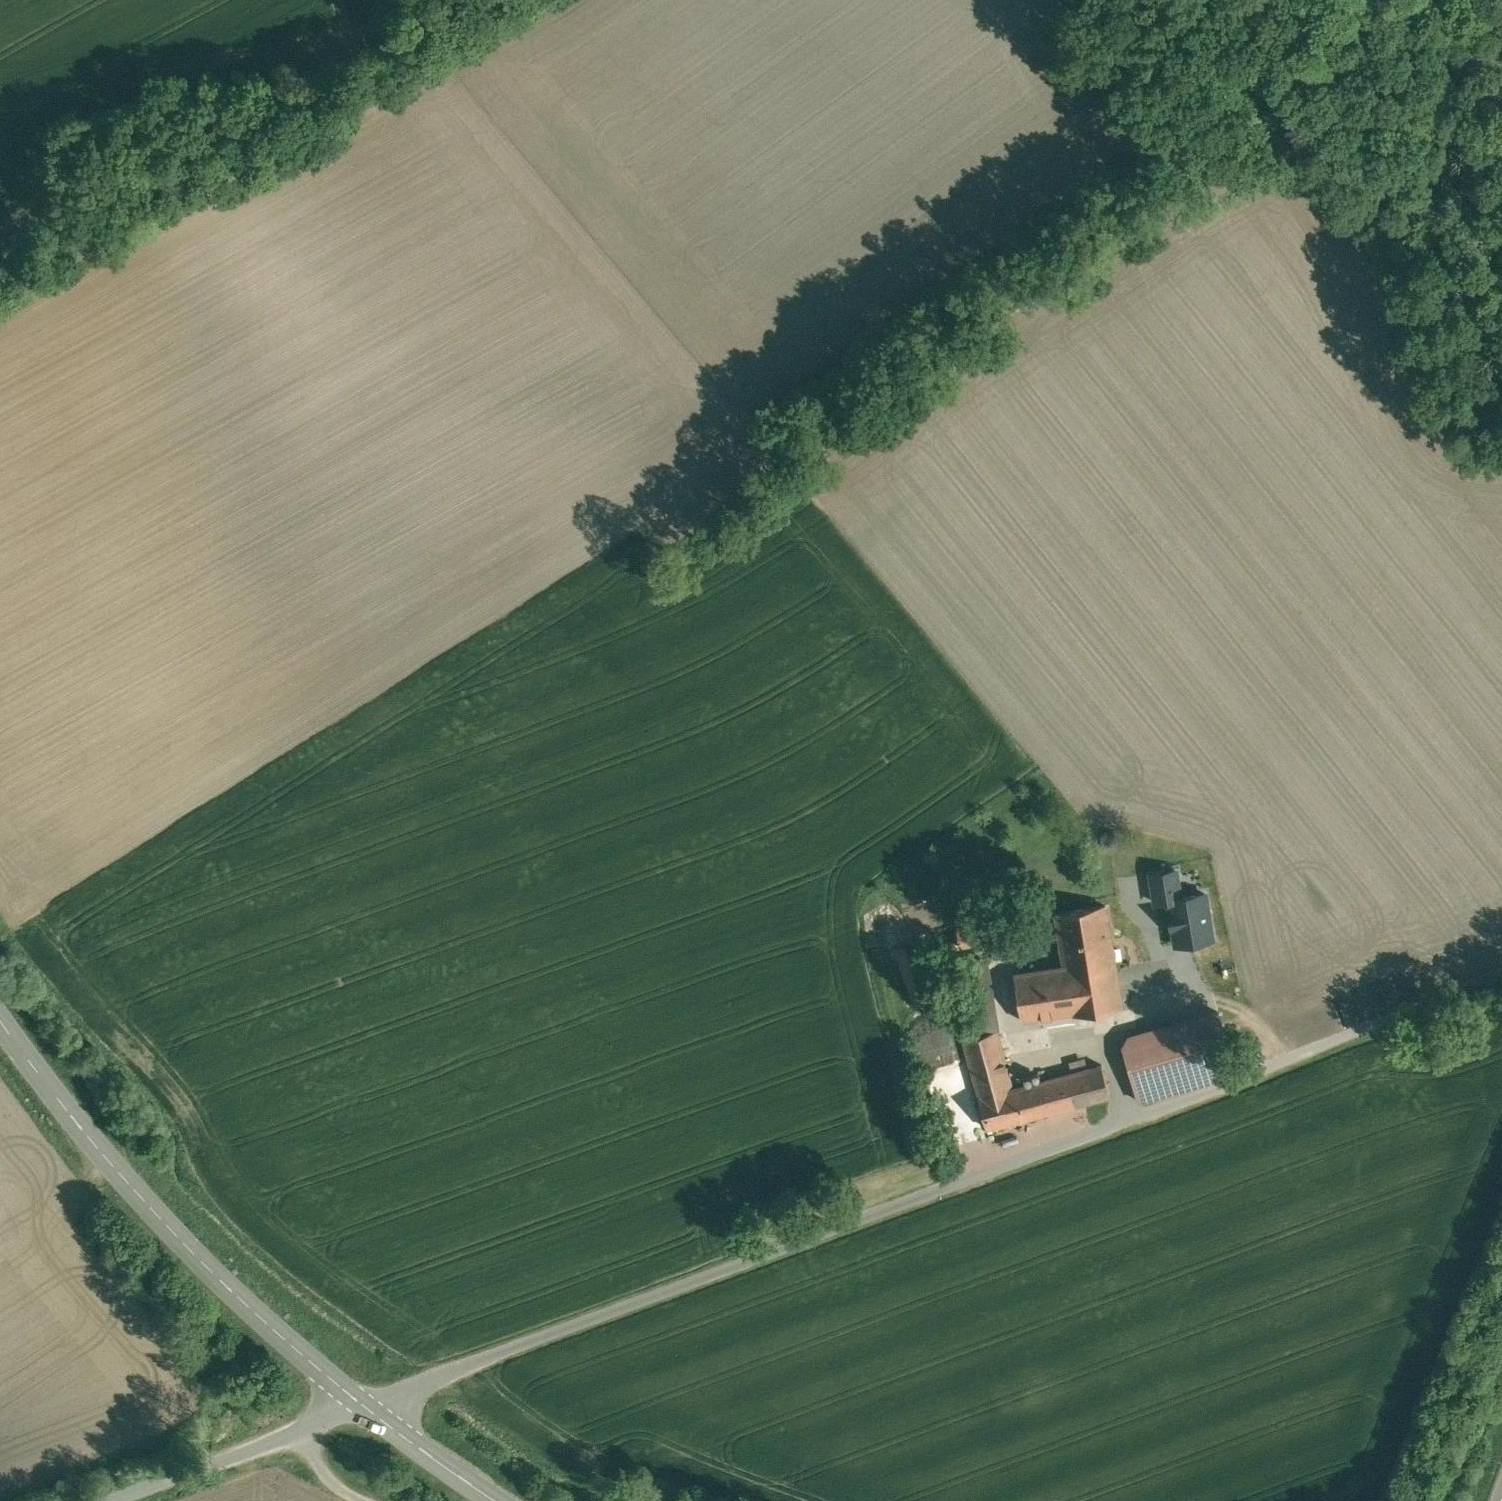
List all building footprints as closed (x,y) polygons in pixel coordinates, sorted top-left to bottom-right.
[(1175,868),(1151,872),(1156,901),(1169,899),(1169,897),(1180,896),(1175,868)] [(1180,896),(1169,897),(1169,899),(1171,909),(1169,910),(1172,927),(1173,926),(1176,943),(1212,937),(1205,891),(1180,896)] [(1017,970),(1024,1019),(1121,1004),(1106,904),(1055,912),(1063,963),(1017,970)] [(997,917),(955,922),(958,947),(1000,943),(997,917)] [(923,939),(894,948),(914,1005),(942,996),(923,939)] [(1225,1006),(1120,1033),(1137,1100),(1242,1074),(1225,1006)] [(1114,1096),(1105,1061),(1018,1083),(1005,1029),(966,1038),(989,1127),(1114,1096)]
